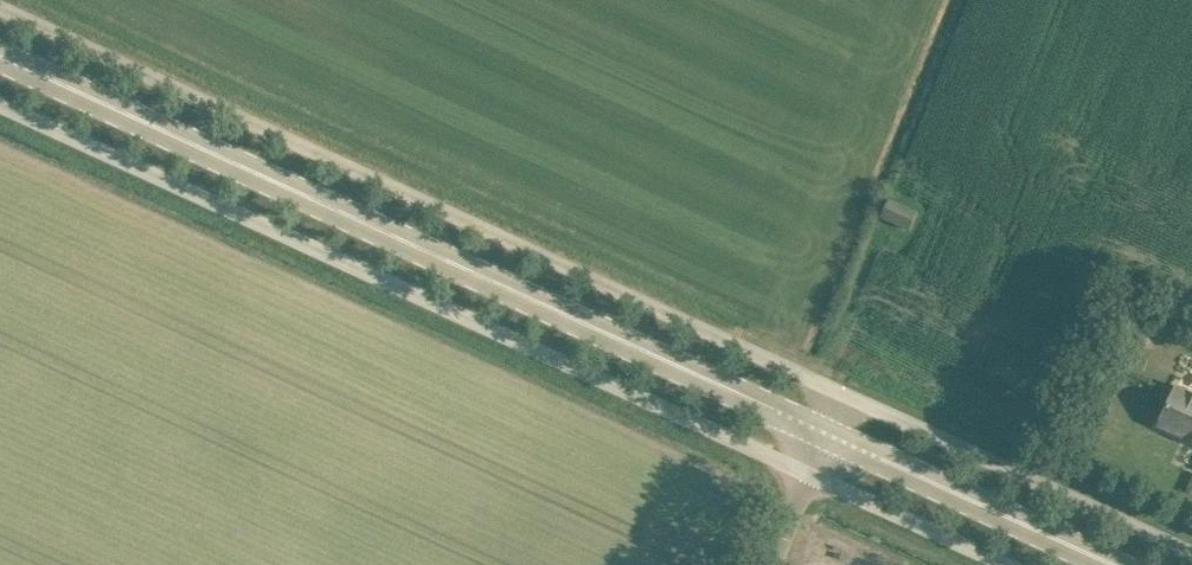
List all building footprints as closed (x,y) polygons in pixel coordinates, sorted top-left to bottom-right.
[(918,213),(889,200),(918,214),(918,213)] [(1166,405),(1156,426),(1191,443),(1191,394),(1175,386),(1166,405)]
